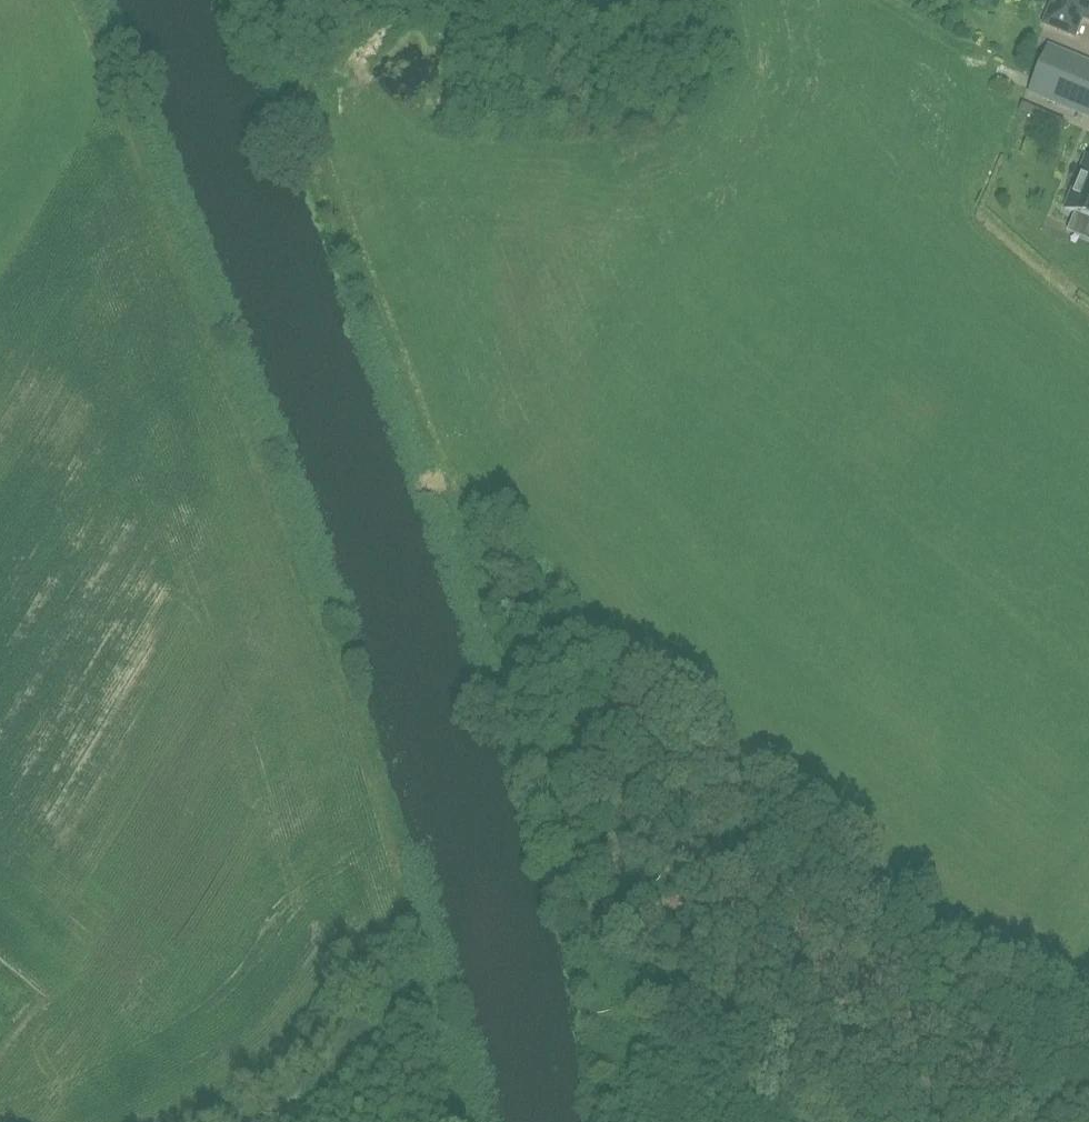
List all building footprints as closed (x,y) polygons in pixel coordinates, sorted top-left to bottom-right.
[(1045,23),(1073,35),(1081,17),(1088,20),(1088,0),(1055,0),(1045,23)] [(1032,91),(1088,115),(1088,66),(1050,50),(1032,91)] [(1087,156),(1065,209),(1088,219),(1088,157),(1087,156)]
